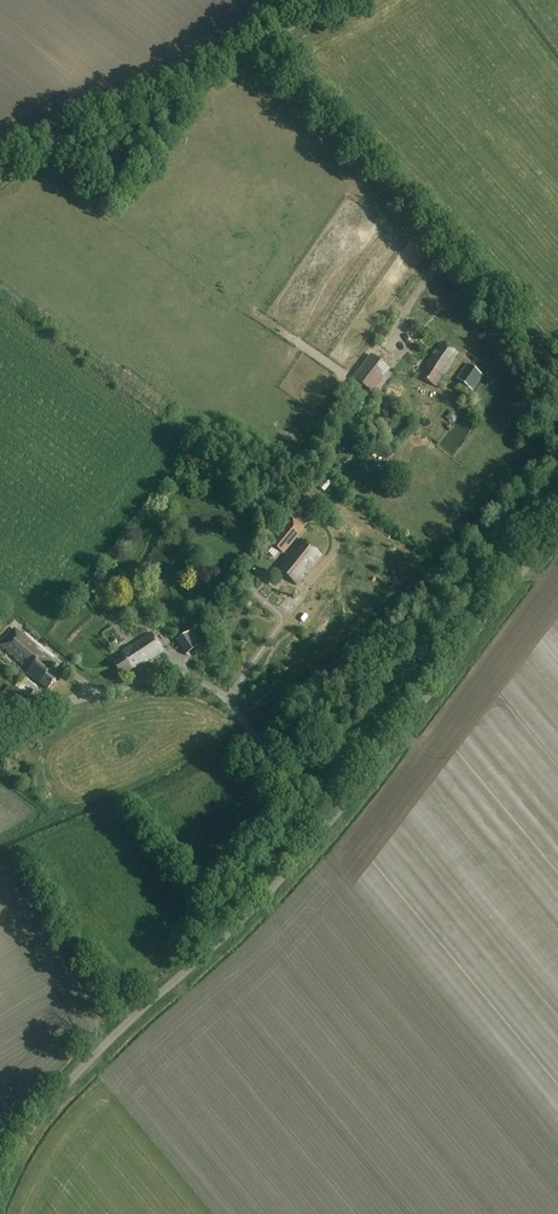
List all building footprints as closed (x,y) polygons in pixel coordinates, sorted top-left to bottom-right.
[(420,379),(435,388),(441,378),(441,377),(455,355),(440,345),(426,366),(427,367),(420,379)] [(371,355),(353,378),(372,393),(390,370),(371,355)] [(466,364),(455,379),(461,383),(471,390),(472,391),(483,376),(466,364)] [(304,508),(310,500),(305,496),(299,503),(304,508)] [(290,517),(269,542),(283,554),(304,530),(303,529),(303,528),(290,517)] [(278,571),(279,571),(296,585),(304,574),(305,575),(320,556),(307,546),(298,540),(280,564),(282,566),(278,571)] [(262,573),(255,568),(251,573),(258,578),(262,573)] [(101,569),(97,574),(103,578),(107,574),(101,569)] [(48,690),(61,676),(54,670),(57,666),(15,629),(0,647),(30,672),(27,675),(39,686),(41,684),(48,690)] [(176,641),(186,655),(203,643),(194,630),(176,641)] [(111,662),(123,679),(163,652),(151,634),(111,662)] [(117,644),(113,638),(107,642),(111,648),(117,644)] [(0,696),(0,699),(11,708),(22,695),(9,685),(0,696)] [(34,691),(29,687),(22,695),(26,699),(34,691)]
